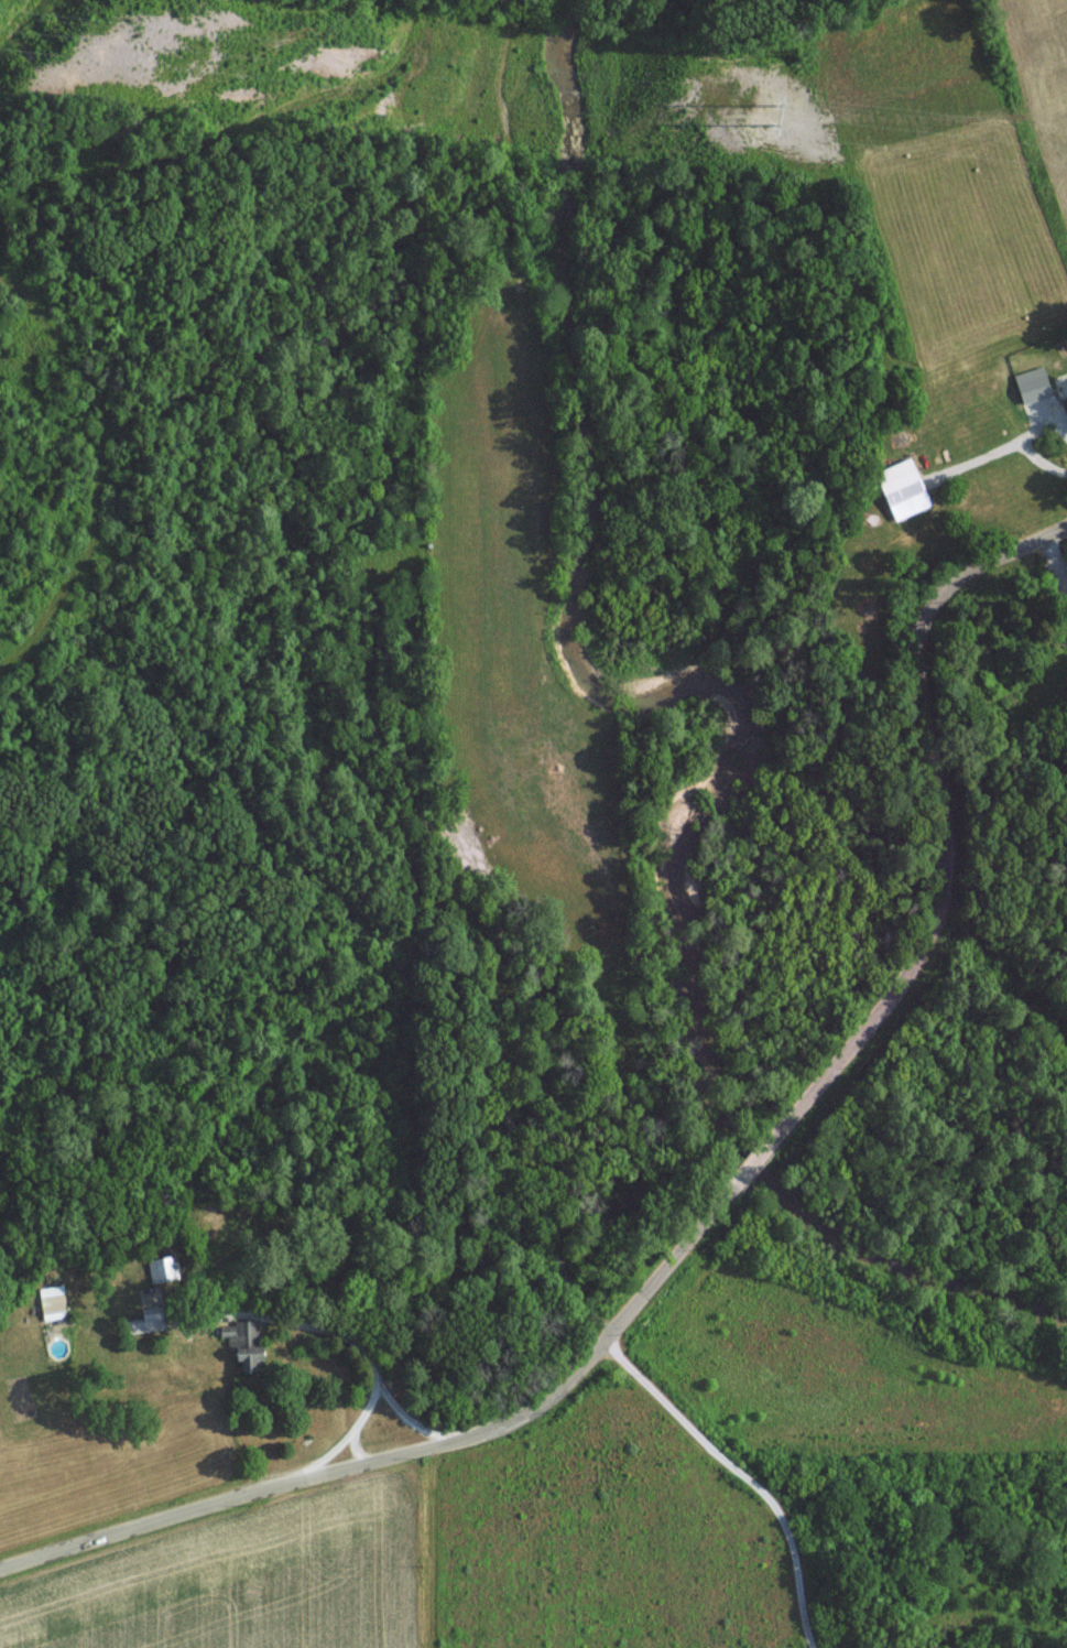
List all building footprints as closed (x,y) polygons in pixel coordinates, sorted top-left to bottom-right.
[(178,1279),(174,1255),(145,1259),(149,1283),(178,1279)] [(40,1319),(64,1318),(62,1285),(38,1286),(40,1319)]
